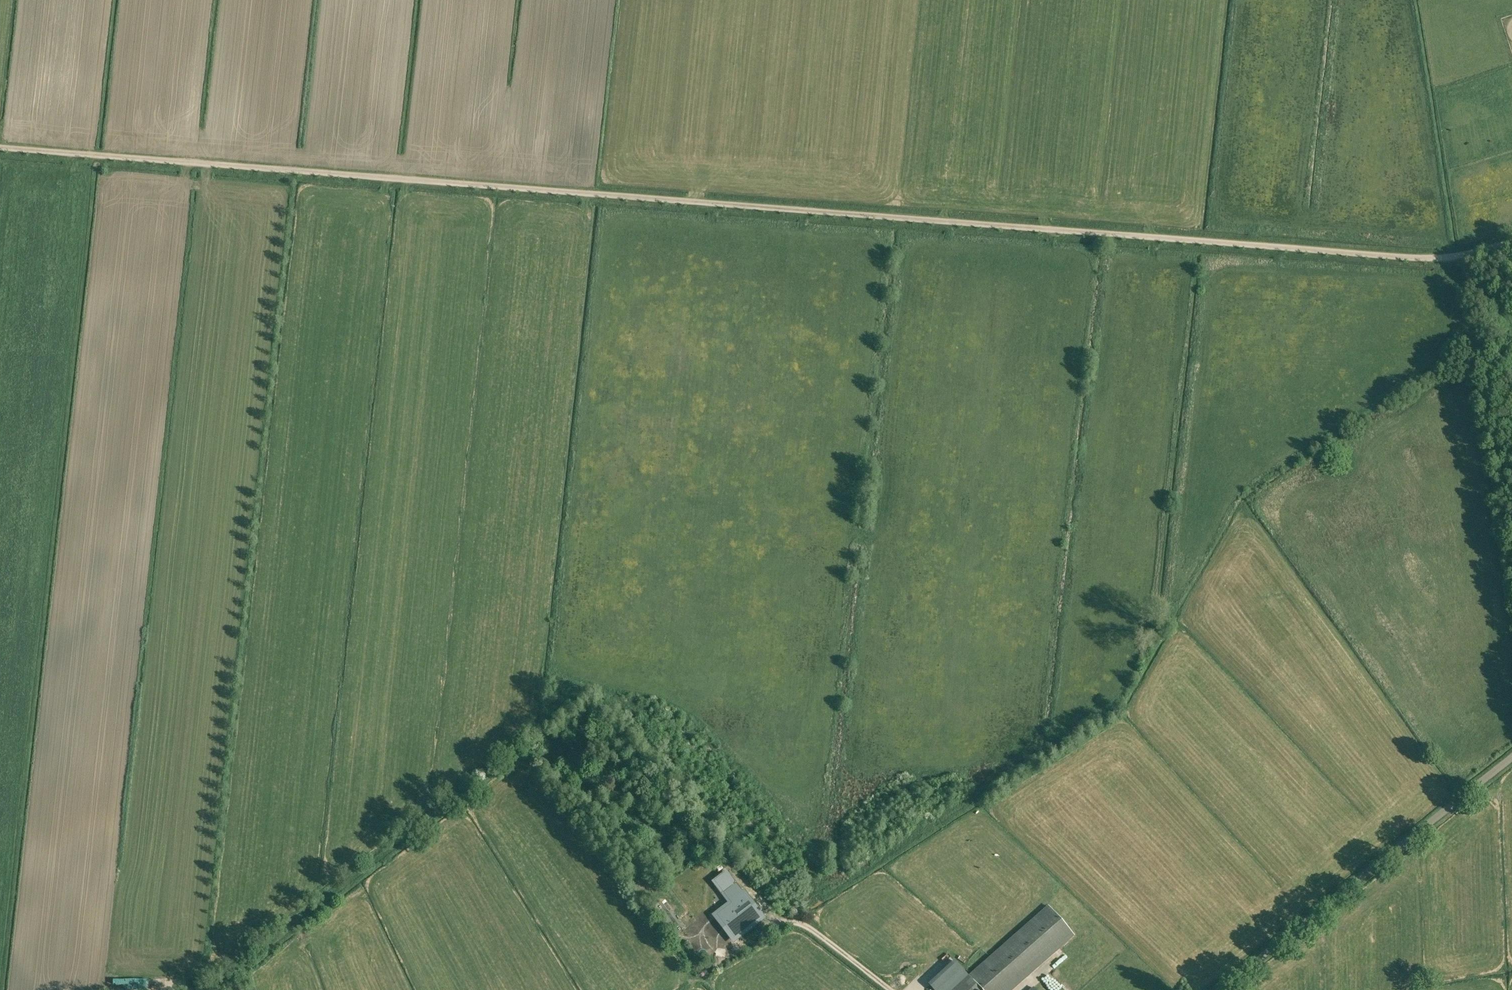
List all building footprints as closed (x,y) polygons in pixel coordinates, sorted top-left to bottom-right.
[(1442,802),(1430,812),(1435,818),(1447,807),(1442,802)] [(636,853),(643,855),(645,846),(638,845),(636,853)] [(732,904),(717,915),(735,939),(753,925),(750,922),(759,914),(744,895),(742,896),(725,873),(714,881),(732,904)] [(712,886),(702,891),(708,903),(718,899),(712,886)] [(1048,907),(971,975),(984,989),(1011,989),(1073,936),(1048,907)]
